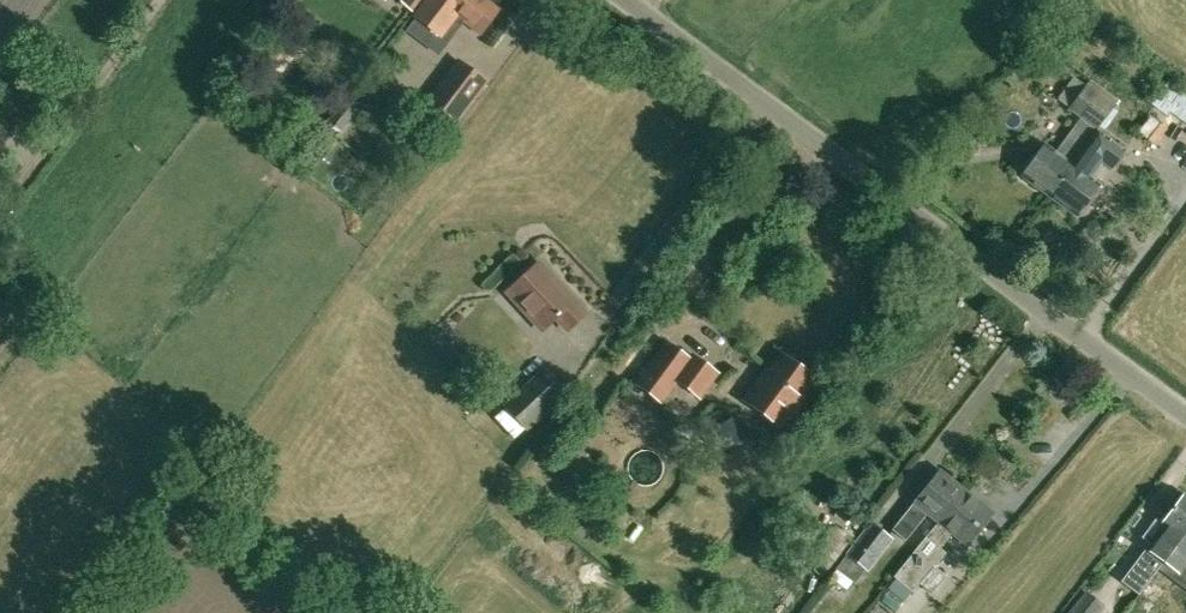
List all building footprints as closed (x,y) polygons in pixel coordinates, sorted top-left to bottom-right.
[(409,10),(417,0),(396,0),(409,10)] [(498,11),(483,0),(429,0),(415,20),(445,41),(453,39),(465,23),(481,34),(498,11)] [(431,103),(459,124),(488,84),(460,63),(431,103)] [(1085,85),(1068,110),(1096,130),(1117,101),(1089,80),(1085,85)] [(1158,106),(1185,119),(1185,94),(1168,86),(1158,106)] [(339,131),(365,97),(352,87),(327,122),(339,131)] [(1137,133),(1148,141),(1160,125),(1150,117),(1137,133)] [(1021,178),(1048,198),(1090,140),(1073,128),(1055,153),(1045,145),(1021,178)] [(1090,140),(1048,198),(1075,217),(1099,185),(1089,178),(1101,162),(1111,169),(1124,150),(1097,131),(1090,140)] [(539,264),(534,268),(507,293),(542,331),(556,318),(568,331),(585,314),(539,264)] [(666,342),(636,382),(659,400),(676,378),(698,395),(715,373),(691,355),(689,359),(666,342)] [(813,380),(781,356),(759,384),(757,382),(743,401),(780,429),(800,402),(797,400),(813,380)] [(539,373),(505,405),(528,430),(562,398),(539,373)] [(935,521),(960,489),(938,472),(913,503),(914,504),(892,531),(905,541),(926,514),(935,521)] [(960,489),(935,521),(938,523),(894,577),(912,592),(944,553),(939,549),(951,534),(967,547),(993,515),(960,489)] [(1124,583),(1138,593),(1138,594),(1139,593),(1149,579),(1156,571),(1162,563),(1185,533),(1185,498),(1183,495),(1182,496),(1177,492),(1167,505),(1172,509),(1161,524),(1156,520),(1142,539),(1148,544),(1151,546),(1124,583)] [(845,555),(847,556),(836,570),(854,584),(865,570),(867,572),(893,539),(870,522),(845,555)] [(1162,563),(1176,573),(1174,575),(1185,584),(1185,533),(1162,563)]
